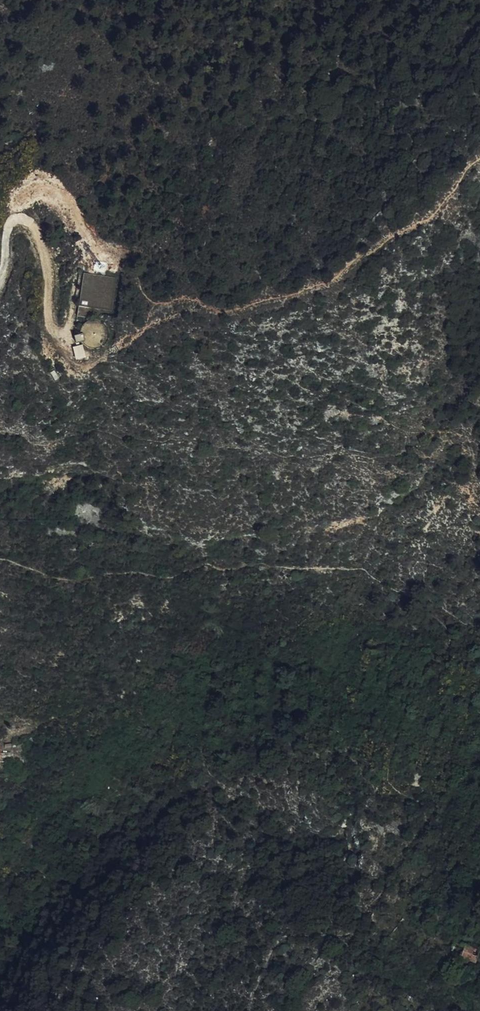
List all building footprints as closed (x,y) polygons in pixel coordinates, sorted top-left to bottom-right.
[(458,943),(457,955),(479,958),(479,945),(458,943)]
